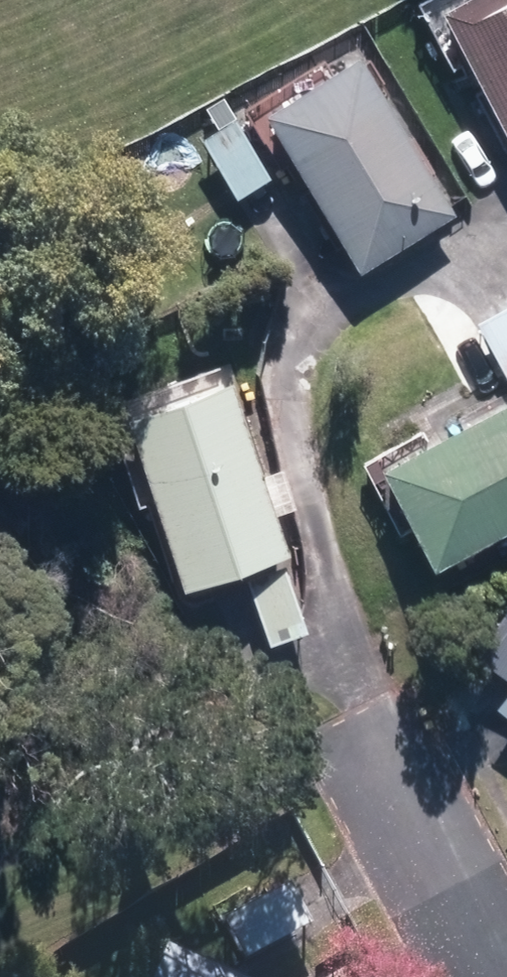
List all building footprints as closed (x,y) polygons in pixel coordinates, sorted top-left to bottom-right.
[(439,10),(506,136),(506,0),(457,0),(439,10)] [(450,212),(357,52),(261,108),(354,267),(450,212)] [(472,320),(506,378),(506,299),(472,320)] [(224,380),(118,419),(179,582),(285,543),(224,380)] [(377,466),(430,569),(506,530),(506,399),(377,466)] [(300,634),(284,567),(247,576),(263,643),(300,634)] [(269,843),(195,883),(237,959),(311,919),(269,843)] [(160,947),(147,976),(232,976),(160,947)]
